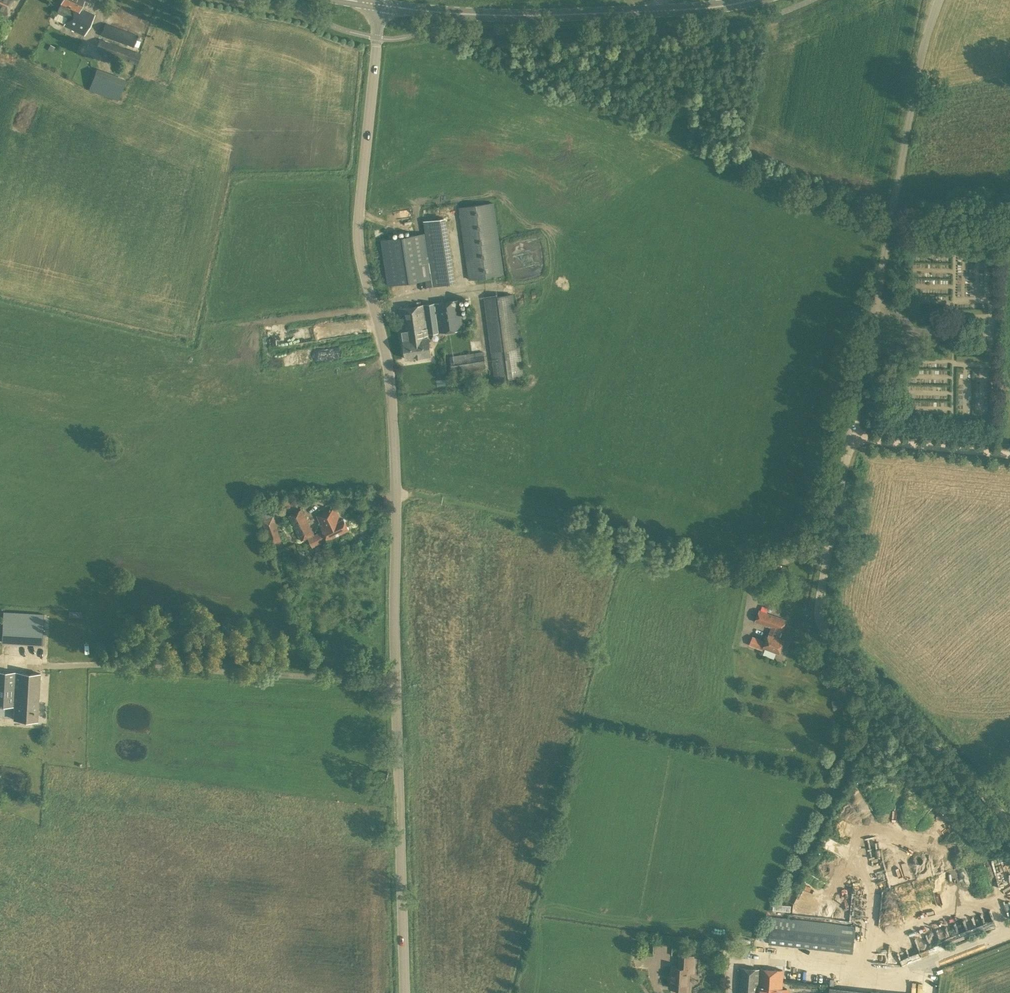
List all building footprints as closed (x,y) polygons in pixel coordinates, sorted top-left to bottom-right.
[(1,23),(12,0),(0,0),(0,22),(1,23)] [(61,3),(60,4),(56,13),(67,17),(63,25),(84,35),(95,14),(80,7),(82,3),(86,5),(88,0),(62,0),(61,3)] [(132,46),(136,35),(129,32),(105,23),(101,35),(124,44),(132,46)] [(0,28),(0,35),(4,37),(9,27),(2,24),(0,28)] [(141,54),(99,38),(95,49),(137,65),(141,54)] [(87,91),(118,98),(121,81),(91,74),(87,91)] [(469,280),(504,275),(494,202),(459,207),(469,280)] [(433,285),(425,233),(381,240),(388,285),(425,279),(426,287),(433,286),(433,285)] [(495,379),(524,376),(520,348),(513,294),(484,297),(495,379)] [(463,329),(458,300),(399,308),(406,359),(431,355),(428,334),(463,329)] [(484,369),(482,353),(449,358),(451,373),(484,369)] [(317,534),(321,542),(328,539),(349,529),(344,518),(341,520),(334,506),(316,515),(323,530),(317,534)] [(288,515),(301,540),(314,533),(302,509),(288,515)] [(261,519),(270,544),(282,540),(277,527),(278,527),(274,516),(261,519)] [(789,582),(786,575),(762,584),(765,591),(789,582)] [(43,613),(3,611),(1,642),(42,644),(43,613)] [(758,622),(775,628),(769,644),(755,639),(752,646),(765,651),(766,648),(782,654),(785,644),(783,643),(784,640),(781,639),(784,632),(788,620),(762,611),(758,622)] [(8,705),(7,719),(13,719),(37,721),(40,673),(0,671),(0,705),(8,705)] [(834,710),(849,708),(848,699),(833,701),(834,710)] [(877,836),(867,837),(868,857),(878,856),(877,836)] [(988,909),(938,933),(943,943),(952,938),(992,919),(988,909)] [(837,951),(840,924),(772,916),(768,943),(837,951)] [(679,967),(671,967),(670,987),(677,988),(677,992),(682,992),(688,992),(689,972),(694,972),(695,956),(679,955),(679,967)] [(782,969),(739,967),(738,992),(781,992),(782,969)] [(922,983),(912,982),(911,992),(921,992),(922,983)]
